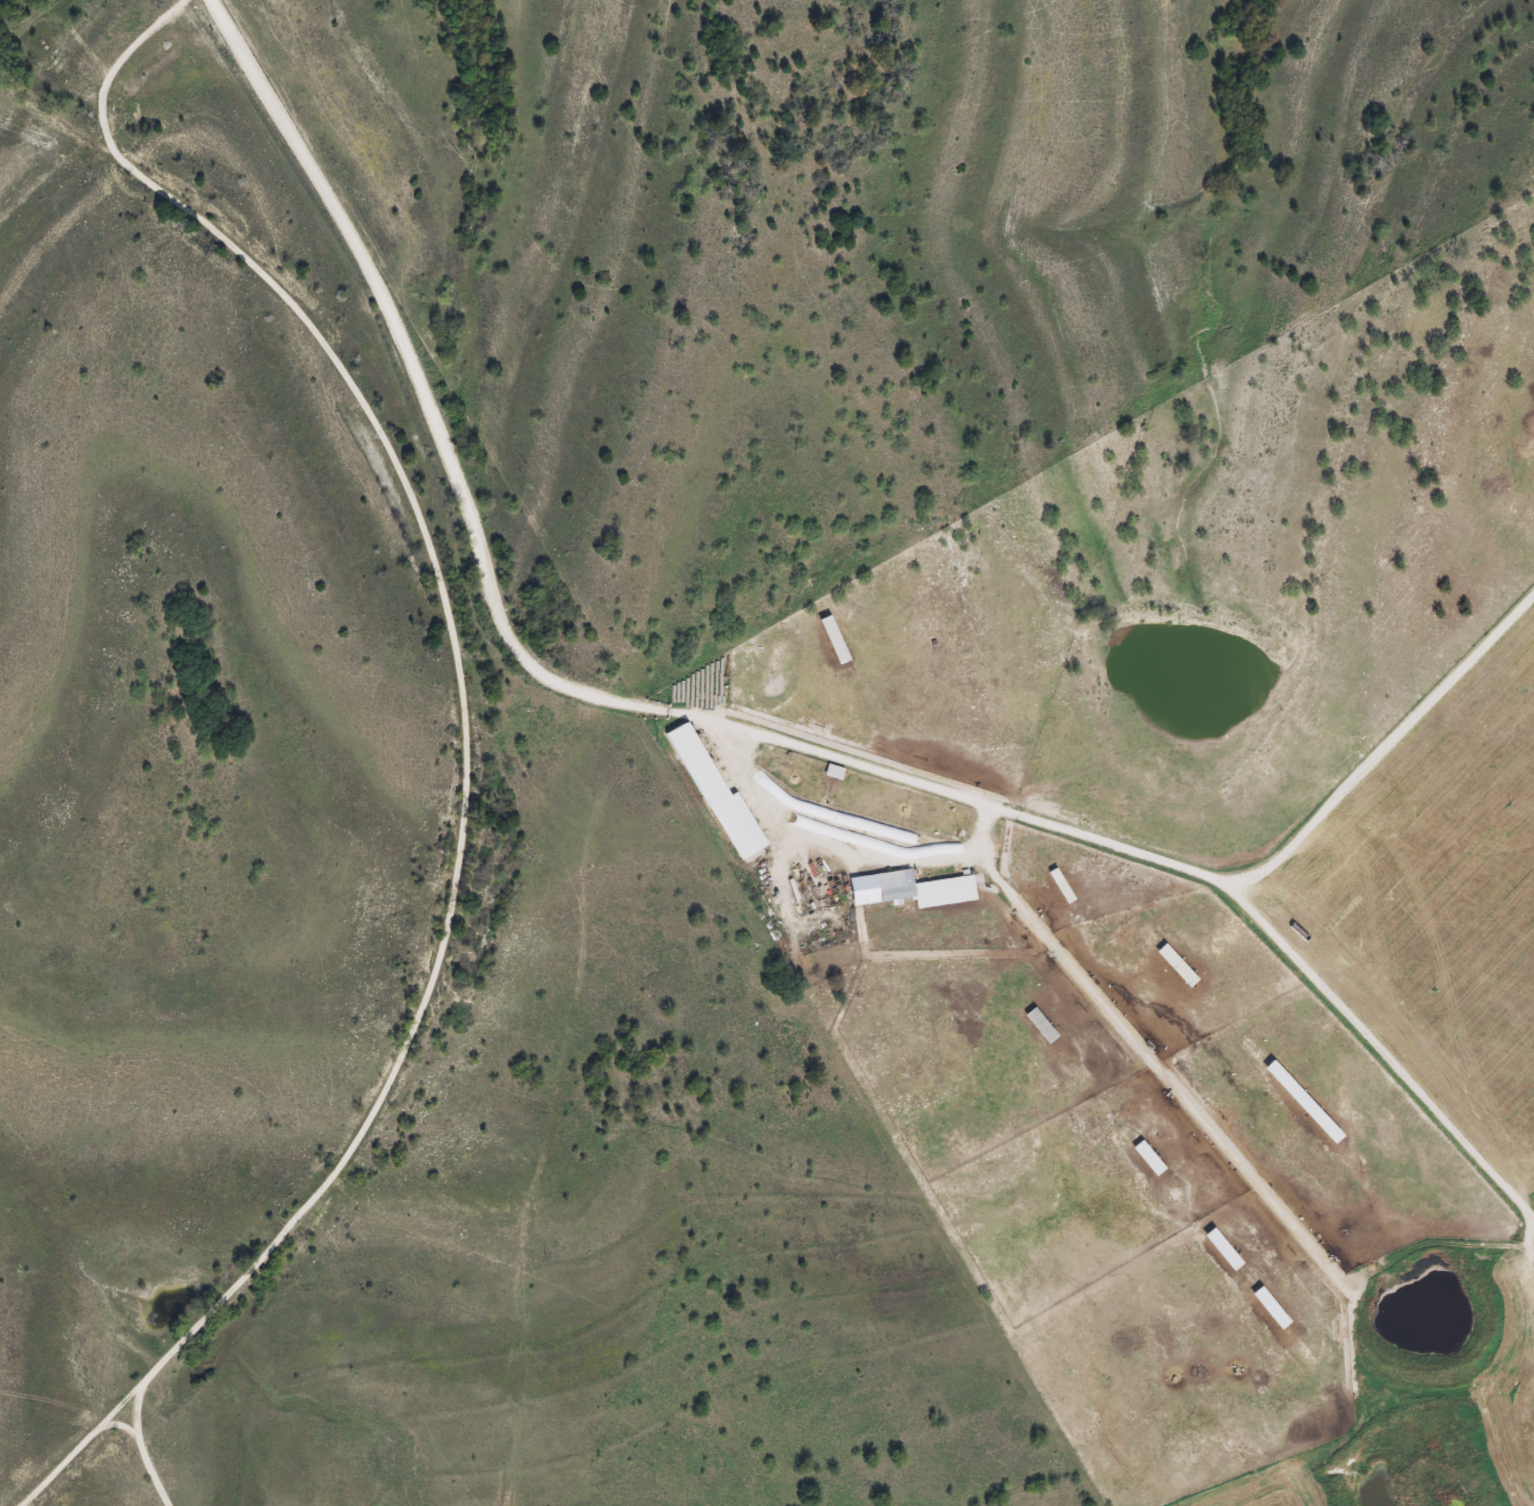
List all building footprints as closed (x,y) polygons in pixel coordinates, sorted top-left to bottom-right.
[(819,621),(830,616),(850,658),(839,663),(819,621)] [(737,863),(668,733),(690,722),(729,797),(738,792),(767,848),(737,863)] [(1048,875),(1055,869),(1066,882),(1059,888),(1048,875)] [(1251,1033),(1363,1160),(1353,1169),(1241,1042),(1251,1033)] [(1243,1264),(1232,1272),(1205,1237),(1215,1229),(1243,1264)] [(1265,1287),(1316,1357),(1305,1366),(1253,1295),(1265,1287)]
